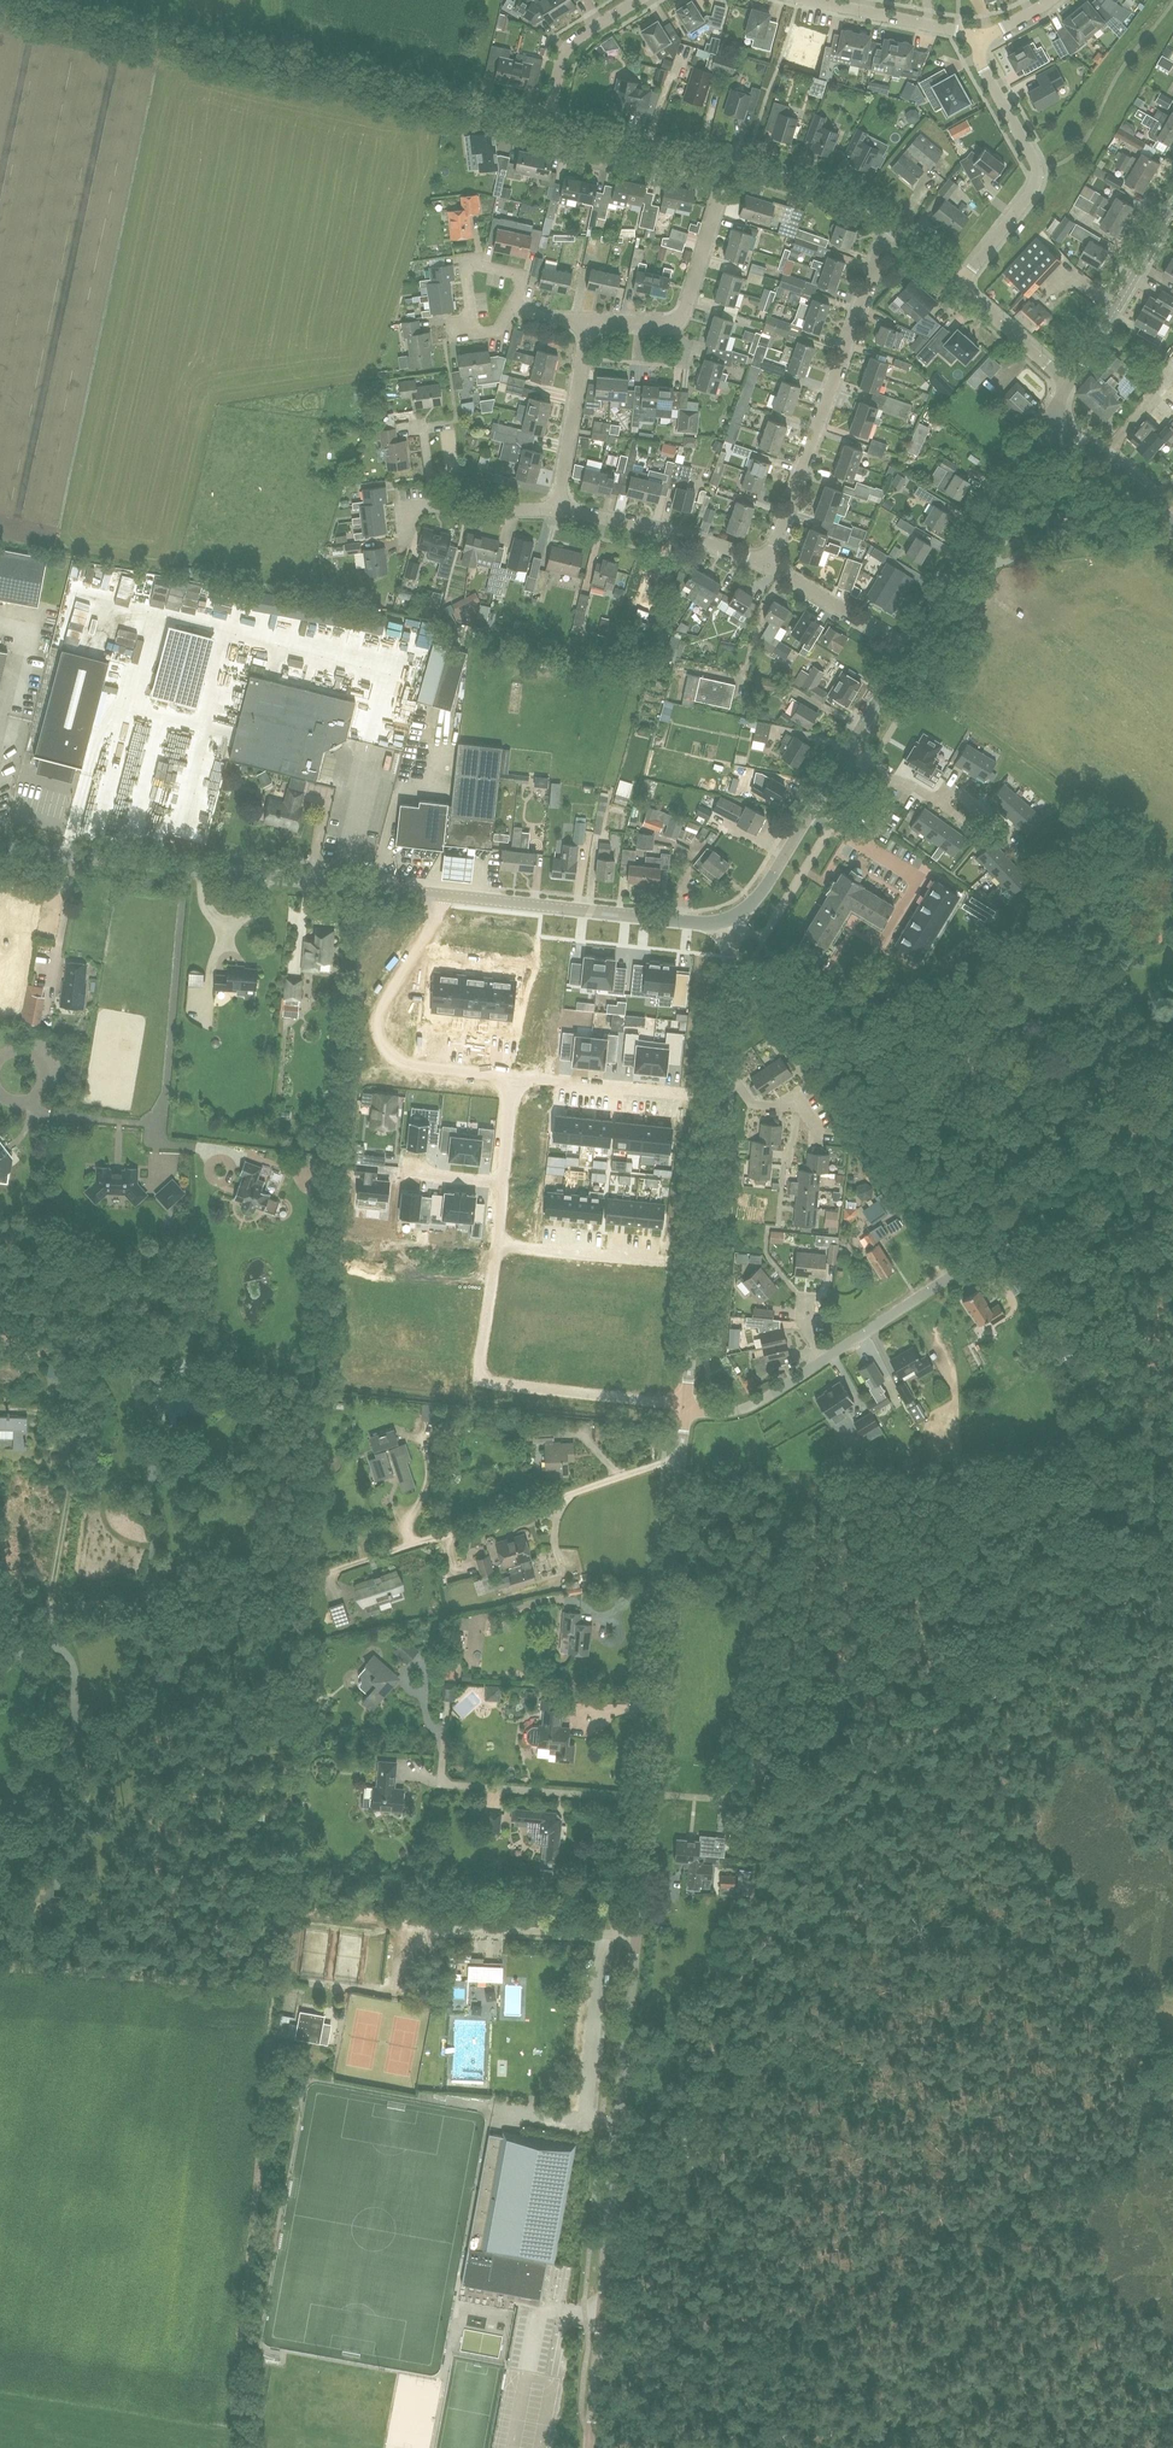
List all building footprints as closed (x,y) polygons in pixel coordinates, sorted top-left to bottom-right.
[(527,18),(536,24),(545,18),(549,25),(556,20),(555,18),(561,15),(552,0),(518,0),(513,10),(527,18)] [(561,15),(567,11),(568,13),(575,8),(570,0),(552,0),(561,15)] [(1115,0),(1108,0),(1103,7),(1114,16),(1121,6),(1114,1),(1115,0)] [(675,11),(688,30),(695,25),(697,29),(705,24),(720,28),(725,8),(714,5),(711,17),(706,15),(702,18),(691,1),(688,2),(683,1),(679,4),(678,9),(675,11)] [(1114,16),(1103,7),(1103,6),(1097,11),(1094,11),(1086,1),(1082,5),(1081,3),(1073,9),(1091,32),(1098,26),(1101,29),(1115,18),(1114,16)] [(751,9),(745,33),(754,35),(751,46),(770,51),(775,32),(765,30),(769,14),(768,14),(767,12),(761,10),(760,12),(751,9)] [(1091,32),(1073,9),(1065,16),(1066,18),(1062,21),(1071,32),(1061,41),(1068,53),(1070,55),(1085,43),(1082,39),(1091,32)] [(664,45),(672,58),(675,56),(680,40),(674,31),(666,36),(657,21),(654,23),(650,22),(644,26),(643,29),(640,31),(653,52),(664,45)] [(850,64),(851,56),(856,33),(853,33),(851,30),(847,29),(844,31),(841,30),(838,48),(831,46),(828,60),(842,63),(842,62),(850,64)] [(861,32),(858,34),(856,33),(851,56),(850,64),(857,65),(857,66),(870,69),(873,55),(866,53),(870,36),(867,36),(865,33),(861,32)] [(884,39),(882,47),(875,45),(873,55),(870,69),(892,73),(894,65),(898,42),(895,41),(894,39),(889,38),(887,40),(884,39)] [(903,41),(901,43),(898,42),(894,65),(892,73),(916,78),(923,62),(920,61),(916,64),(909,62),(912,45),(910,44),(908,42),(903,41)] [(1033,42),(1007,56),(1015,70),(1030,62),(1034,69),(1049,61),(1041,46),(1036,48),(1033,42)] [(509,84),(514,62),(507,60),(510,50),(491,45),(487,62),(497,64),(494,80),(509,84)] [(702,105),(712,73),(713,70),(732,76),(737,61),(716,55),(698,49),(695,55),(708,59),(704,71),(694,67),(683,99),(702,105)] [(1100,53),(1096,64),(1103,67),(1108,56),(1100,53)] [(1172,61),(1162,55),(1155,67),(1167,74),(1170,71),(1172,65),(1172,61)] [(529,65),(514,62),(509,84),(524,87),(528,73),(538,76),(542,59),(531,57),(529,65)] [(654,83),(662,85),(668,70),(657,67),(654,83)] [(1041,86),(1028,93),(1032,99),(1031,100),(1030,101),(1034,108),(1035,108),(1036,108),(1037,109),(1058,97),(1054,89),(1064,84),(1055,67),(1038,76),(1041,83),(1041,86)] [(919,83),(929,99),(937,95),(944,107),(942,108),(947,117),(955,112),(954,110),(962,105),(964,107),(972,103),(967,94),(965,96),(953,74),(941,82),(936,73),(919,83)] [(630,112),(632,105),(645,108),(649,90),(636,87),(637,83),(618,79),(615,91),(613,90),(610,90),(608,92),(606,94),(607,97),(608,100),(611,101),(613,101),(611,107),(630,112)] [(747,102),(755,105),(760,89),(751,86),(749,94),(743,93),(744,90),(735,87),(734,90),(731,89),(724,112),(742,118),(747,102)] [(1155,101),(1168,108),(1172,99),(1161,92),(1155,101)] [(775,124),(771,136),(773,137),(773,139),(781,142),(782,140),(789,142),(796,118),(786,115),(788,106),(773,101),(767,120),(774,122),(775,124)] [(1158,109),(1153,117),(1172,129),(1172,110),(1170,115),(1158,109)] [(903,130),(920,120),(916,113),(909,117),(907,113),(897,119),(903,130)] [(816,114),(809,132),(806,140),(813,143),(811,149),(813,149),(812,152),(820,155),(821,153),(828,155),(837,133),(821,126),(824,118),(816,114)] [(1153,117),(1153,118),(1146,114),(1142,122),(1150,127),(1148,131),(1149,136),(1156,140),(1152,147),(1164,154),(1172,139),(1172,129),(1153,117)] [(955,137),(968,133),(966,127),(953,131),(955,137)] [(1146,143),(1134,136),(1119,127),(1115,135),(1141,151),(1146,143)] [(858,128),(849,146),(845,152),(853,156),(850,162),(852,164),(851,166),(858,170),(859,167),(866,171),(869,164),(876,168),(877,165),(879,166),(884,157),(881,156),(883,154),(877,151),(877,149),(862,141),(866,133),(858,128)] [(480,169),(483,168),(484,173),(490,172),(504,175),(508,157),(495,154),(492,133),(471,136),(473,153),(478,152),(480,169)] [(930,168),(940,156),(943,152),(920,133),(917,137),(916,136),(891,168),(898,173),(912,184),(923,171),(914,164),(919,159),(930,168)] [(966,157),(960,161),(971,180),(978,176),(977,174),(980,171),(983,171),(994,179),(1004,165),(999,161),(999,158),(995,155),(993,156),(984,149),(978,156),(971,151),(966,157)] [(1151,177),(1159,163),(1143,153),(1138,161),(1122,151),(1122,153),(1119,151),(1117,154),(1111,150),(1109,152),(1116,156),(1151,177)] [(532,174),(536,155),(519,151),(516,164),(508,162),(509,157),(508,157),(504,175),(505,175),(505,176),(520,179),(521,171),(532,174)] [(552,158),(536,155),(532,174),(541,176),(540,184),(552,187),(554,182),(556,173),(549,171),(552,158)] [(1143,192),(1151,177),(1116,156),(1115,157),(1116,157),(1115,159),(1117,160),(1114,165),(1131,174),(1126,182),(1143,192)] [(1124,181),(1102,169),(1105,163),(1101,160),(1092,173),(1119,189),(1124,181)] [(575,199),(579,180),(573,179),(573,176),(564,174),(564,177),(562,184),(558,201),(550,199),(546,217),(542,230),(541,234),(549,234),(551,227),(557,203),(566,205),(566,202),(567,197),(575,199)] [(982,190),(988,187),(982,176),(976,179),(982,190)] [(625,206),(631,181),(616,178),(610,203),(625,206)] [(947,199),(958,184),(950,178),(949,178),(937,192),(947,199)] [(592,205),(597,184),(598,182),(588,180),(588,182),(579,180),(575,199),(584,201),(583,203),(592,205)] [(646,185),(631,181),(625,206),(630,208),(631,203),(641,205),(646,185)] [(676,207),(680,187),(665,184),(661,204),(660,211),(665,212),(667,205),(676,207)] [(1080,194),(1103,208),(1108,198),(1085,185),(1080,194)] [(695,190),(680,187),(676,207),(690,210),(695,190)] [(1117,235),(1126,221),(1109,211),(1103,208),(1080,194),(1074,205),(1088,213),(1089,212),(1097,218),(1099,215),(1105,218),(1100,225),(1117,235)] [(462,209),(448,211),(451,239),(471,236),(468,213),(478,212),(476,195),(461,196),(462,209)] [(773,201),(773,204),(746,195),(740,215),(767,223),(769,217),(786,223),(791,206),(773,201)] [(1118,196),(1109,211),(1126,221),(1134,206),(1118,196)] [(932,215),(955,233),(967,218),(944,200),(932,215)] [(603,227),(608,205),(601,203),(599,211),(596,226),(603,227)] [(646,228),(651,204),(644,203),(639,226),(646,228)] [(658,206),(651,204),(646,228),(644,235),(654,236),(656,230),(653,229),(658,206)] [(596,226),(599,211),(591,210),(585,236),(591,236),(593,236),(596,226)] [(795,237),(798,228),(800,220),(790,217),(786,228),(784,235),(794,239),(795,237)] [(1060,221),(1055,217),(1047,229),(1052,233),(1060,221)] [(1065,218),(1050,238),(1056,242),(1070,222),(1065,218)] [(509,252),(514,231),(504,229),(506,222),(492,219),(489,233),(496,235),(493,249),(509,252)] [(855,230),(836,224),(834,223),(832,224),(830,229),(831,232),(833,232),(830,241),(849,248),(855,230)] [(1108,250),(1097,243),(1100,238),(1076,223),(1076,224),(1074,223),(1069,232),(1071,233),(1070,234),(1083,242),(1082,244),(1086,247),(1081,256),(1082,257),(1079,262),(1086,265),(1089,261),(1099,267),(1108,250)] [(526,256),(529,242),(537,244),(541,230),(526,226),(524,234),(514,231),(509,252),(526,256)] [(671,231),(668,237),(685,242),(687,233),(671,228),(671,231)] [(732,228),(728,243),(747,248),(751,234),(732,228)] [(827,240),(798,228),(795,237),(818,245),(825,247),(827,240)] [(698,248),(702,232),(691,229),(687,246),(698,248)] [(1028,294),(1054,267),(1061,259),(1036,236),(1003,272),(1010,278),(1024,291),(1028,294)] [(682,251),(685,242),(668,237),(662,237),(659,251),(665,252),(666,247),(682,251)] [(815,253),(818,245),(795,237),(794,239),(795,239),(791,250),(787,259),(793,260),(794,257),(798,258),(800,251),(814,256),(815,253)] [(743,263),(747,248),(728,243),(724,257),(743,263)] [(844,262),(828,256),(830,249),(825,247),(818,245),(815,253),(827,256),(824,263),(813,259),(810,266),(839,276),(844,262)] [(644,271),(646,264),(641,262),(644,249),(635,247),(631,265),(637,266),(632,289),(634,289),(634,292),(639,293),(641,291),(649,292),(653,273),(644,271)] [(787,259),(791,250),(789,250),(784,248),(781,258),(787,260),(787,259)] [(543,258),(535,256),(530,275),(538,276),(543,258)] [(1164,274),(1172,280),(1172,258),(1164,274)] [(794,260),(793,260),(787,259),(787,260),(782,273),(780,279),(803,287),(805,280),(789,275),(794,260)] [(752,263),(749,271),(763,275),(765,267),(752,263)] [(429,267),(431,279),(419,280),(420,287),(427,286),(449,283),(449,280),(454,279),(452,264),(429,267)] [(552,289),(557,270),(542,266),(538,286),(552,289)] [(833,291),(839,276),(810,266),(822,270),(817,285),(833,291)] [(670,277),(669,277),(671,269),(663,267),(661,275),(653,273),(649,292),(666,296),(670,277)] [(601,291),(605,272),(590,268),(586,288),(601,291)] [(571,273),(557,270),(552,289),(567,292),(571,273)] [(723,271),(718,286),(738,292),(742,277),(723,271)] [(619,275),(605,272),(601,291),(615,294),(619,275)] [(501,287),(503,278),(496,277),(494,285),(501,287)] [(803,287),(780,279),(778,286),(777,286),(775,292),(774,296),(781,297),(784,289),(800,294),(803,287)] [(898,295),(905,302),(900,306),(917,321),(910,329),(930,338),(941,325),(939,323),(938,323),(925,312),(935,301),(911,280),(898,295)] [(451,298),(449,283),(427,286),(428,294),(419,296),(413,297),(414,300),(419,299),(420,302),(429,301),(451,298)] [(734,306),(738,292),(718,286),(714,300),(734,306)] [(772,302),(774,296),(775,292),(763,288),(760,298),(772,302)] [(1163,289),(1156,299),(1151,295),(1143,309),(1168,323),(1172,322),(1172,296),(1163,289)] [(1039,302),(1038,303),(1035,300),(1032,303),(1025,297),(1028,294),(1024,291),(1009,307),(1017,313),(1034,330),(1040,324),(1048,324),(1053,319),(1053,314),(1039,302)] [(453,310),(451,298),(429,301),(430,309),(421,311),(422,317),(431,316),(431,313),(453,310)] [(768,312),(772,302),(760,298),(757,308),(768,312)] [(824,319),(829,304),(812,298),(809,305),(799,302),(797,309),(824,319)] [(970,325),(975,314),(963,308),(957,319),(970,325)] [(819,333),(824,319),(797,309),(795,317),(796,318),(794,325),(819,333)] [(1157,332),(1163,322),(1167,324),(1168,323),(1143,309),(1135,322),(1149,331),(1146,337),(1159,345),(1164,336),(1157,332)] [(790,322),(774,317),(768,314),(765,322),(788,330),(790,322)] [(713,315),(709,329),(728,335),(733,320),(713,315)] [(402,322),(404,336),(407,336),(409,355),(406,356),(408,366),(430,363),(428,344),(430,343),(429,332),(419,333),(417,320),(402,322)] [(785,337),(788,330),(765,322),(762,332),(775,337),(775,334),(785,337)] [(930,339),(915,332),(915,331),(896,323),(894,329),(880,325),(875,341),(897,349),(901,338),(911,341),(913,338),(926,343),(930,339)] [(537,349),(535,356),(516,351),(518,344),(520,344),(523,331),(513,328),(505,358),(513,360),(513,359),(522,361),(521,362),(553,369),(557,354),(537,349)] [(724,349),(728,335),(709,329),(705,343),(724,349)] [(965,363),(971,356),(972,357),(977,351),(976,350),(978,348),(956,329),(944,343),(934,335),(916,355),(926,364),(937,351),(942,355),(948,348),(965,363)] [(756,332),(752,342),(757,343),(760,334),(756,332)] [(814,347),(798,341),(797,341),(794,348),(785,345),(782,352),(809,362),(814,347)] [(754,354),(758,344),(752,342),(749,352),(754,354)] [(488,350),(473,352),(475,372),(483,370),(484,377),(486,377),(487,379),(488,379),(489,380),(490,380),(492,380),(494,379),(495,377),(496,375),(501,374),(502,373),(503,367),(491,369),(488,350)] [(732,350),(729,358),(732,359),(745,363),(748,355),(732,350)] [(1136,386),(1126,376),(1124,375),(1130,367),(1112,351),(1091,374),(1076,392),(1106,418),(1122,401),(1123,401),(1136,386)] [(475,372),(473,352),(457,355),(460,370),(460,374),(461,374),(475,372)] [(804,376),(809,362),(782,352),(780,359),(789,362),(787,370),(804,376)] [(721,372),(723,364),(730,366),(732,359),(729,358),(718,355),(716,362),(704,358),(700,373),(719,378),(719,379),(725,380),(727,374),(721,372)] [(869,356),(864,371),(882,378),(888,363),(869,356)] [(895,358),(892,365),(907,370),(910,363),(895,358)] [(762,360),(760,368),(782,376),(785,369),(762,360)] [(550,384),(553,369),(521,362),(533,365),(530,379),(550,384)] [(463,388),(462,381),(461,374),(460,374),(460,370),(451,371),(453,389),(463,388)] [(744,382),(743,383),(754,386),(759,372),(752,370),(748,381),(745,380),(744,382)] [(877,392),(882,378),(864,371),(859,386),(877,392)] [(1033,371),(1023,381),(1036,395),(1047,385),(1033,371)] [(509,375),(502,373),(501,374),(499,382),(513,385),(523,387),(525,379),(509,375)] [(715,393),(719,379),(719,378),(700,373),(695,388),(715,393)] [(610,399),(612,377),(596,376),(596,379),(594,379),(593,383),(588,383),(583,413),(593,414),(594,409),(600,409),(601,399),(610,399)] [(627,378),(612,377),(610,399),(619,400),(618,407),(631,408),(633,390),(626,390),(627,378)] [(442,403),(439,385),(415,388),(413,380),(398,383),(400,397),(412,395),(414,407),(442,403)] [(782,380),(777,393),(795,400),(800,386),(782,380)] [(1026,420),(1040,405),(1016,382),(1002,397),(1026,420)] [(1161,396),(1172,408),(1172,382),(1161,396)] [(654,414),(655,406),(657,384),(656,383),(649,383),(647,384),(647,385),(642,384),(641,395),(634,394),(634,390),(633,390),(631,408),(632,408),(631,426),(638,426),(640,415),(646,415),(646,413),(654,414)] [(749,399),(754,386),(743,383),(737,402),(750,406),(752,400),(749,399)] [(656,406),(671,408),(673,387),(657,386),(657,384),(655,406),(654,414),(655,414),(656,406)] [(527,397),(529,389),(523,387),(513,385),(511,393),(527,397)] [(688,392),(680,391),(679,408),(699,410),(699,409),(697,409),(698,402),(687,401),(688,392)] [(790,414),(795,400),(777,393),(773,407),(790,414)] [(911,404),(888,396),(886,403),(898,407),(908,411),(911,404)] [(550,402),(539,400),(529,397),(527,405),(519,403),(517,411),(546,418),(550,402)] [(874,416),(877,408),(859,401),(853,416),(879,425),(881,419),(874,416)] [(744,411),(748,412),(750,406),(737,402),(730,420),(740,423),(742,419),(744,411)] [(898,407),(886,403),(883,410),(906,418),(908,411),(898,407)] [(1012,434),(1023,423),(1006,407),(996,419),(1012,434)] [(677,430),(697,432),(699,410),(679,408),(677,430)] [(542,434),(546,418),(517,411),(515,417),(517,419),(524,421),(522,429),(542,434)] [(866,437),(871,422),(879,425),(853,416),(848,430),(866,437)] [(1138,446),(1155,427),(1146,418),(1137,428),(1135,427),(1127,436),(1138,446)] [(768,419),(764,433),(781,439),(786,425),(768,419)] [(1172,444),(1172,419),(1159,434),(1157,432),(1158,429),(1155,427),(1138,446),(1137,447),(1149,457),(1165,440),(1172,446),(1172,444)] [(735,438),(740,423),(730,420),(730,421),(733,422),(729,435),(735,438)] [(493,422),(491,430),(517,436),(519,428),(493,422)] [(473,424),(474,432),(484,431),(483,423),(473,424)] [(379,430),(381,447),(384,447),(387,469),(408,466),(405,440),(396,441),(395,428),(379,430)] [(542,452),(531,449),(518,446),(520,437),(517,436),(491,430),(489,437),(511,443),(507,459),(519,462),(519,463),(539,468),(542,452)] [(607,441),(608,433),(592,430),(591,438),(607,441)] [(777,453),(781,439),(764,433),(759,446),(777,453)] [(642,498),(647,473),(641,471),(642,465),(634,463),(636,453),(634,452),(637,441),(632,439),(627,456),(621,484),(628,486),(626,495),(642,498)] [(871,439),(869,446),(884,451),(886,444),(871,439)] [(662,450),(676,454),(679,443),(664,440),(662,450)] [(748,457),(751,449),(724,440),(717,461),(722,462),(726,452),(731,451),(748,457)] [(968,482),(955,474),(952,472),(958,462),(961,464),(967,454),(948,442),(942,452),(946,454),(939,465),(947,470),(938,486),(958,499),(968,482)] [(844,444),(838,459),(866,469),(866,468),(856,465),(861,450),(844,444)] [(691,466),(682,464),(687,447),(679,445),(675,462),(674,462),(668,490),(675,491),(672,506),(673,506),(673,509),(680,511),(682,508),(690,510),(694,491),(686,489),(691,466)] [(882,457),(884,451),(869,446),(867,452),(882,457)] [(610,495),(613,482),(621,484),(627,456),(620,454),(616,471),(612,469),(610,474),(600,472),(595,492),(610,495)] [(769,463),(767,462),(751,457),(746,471),(764,477),(769,463)] [(864,475),(866,469),(838,459),(833,473),(851,480),(854,471),(864,475)] [(660,488),(668,490),(674,462),(667,460),(664,473),(648,470),(647,473),(642,498),(657,502),(660,488)] [(718,473),(722,462),(717,461),(713,471),(718,473)] [(535,482),(539,468),(519,463),(515,477),(535,482)] [(595,492),(600,472),(584,468),(579,488),(595,492)] [(759,492),(764,477),(746,471),(741,485),(759,492)] [(510,478),(494,474),(492,481),(508,485),(510,478)] [(845,485),(867,493),(882,498),(885,490),(875,487),(875,488),(856,481),(854,488),(845,485)] [(824,485),(819,500),(846,510),(849,504),(839,500),(842,492),(824,485)] [(867,493),(845,485),(843,492),(852,495),(866,500),(867,497),(876,500),(878,497),(882,498),(867,493)] [(362,490),(363,501),(352,502),(353,509),(359,508),(382,504),(382,503),(387,502),(384,486),(362,490)] [(715,494),(733,500),(736,492),(717,486),(715,494)] [(933,495),(918,486),(914,493),(929,502),(933,495)] [(710,496),(705,494),(706,491),(702,502),(701,505),(707,507),(710,496)] [(844,516),(846,510),(819,500),(814,515),(823,518),(832,521),(835,513),(844,516)] [(736,501),(731,515),(749,521),(753,507),(736,501)] [(384,519),(382,504),(359,508),(361,517),(351,517),(352,524),(361,523),(384,519)] [(944,521),(949,514),(933,504),(923,521),(939,530),(940,529),(942,529),(946,523),(944,521)] [(717,511),(707,507),(701,505),(698,515),(703,517),(702,521),(710,524),(714,515),(716,516),(717,511)] [(914,526),(883,507),(878,515),(910,534),(914,526)] [(744,535),(749,521),(731,515),(726,529),(744,535)] [(386,533),(384,519),(361,523),(363,532),(353,533),(354,539),(364,538),(364,536),(386,533)] [(851,528),(836,522),(833,529),(849,535),(863,540),(867,530),(852,525),(851,528)] [(824,543),(827,535),(818,532),(809,528),(804,543),(838,554),(841,546),(829,542),(828,545),(824,543)] [(457,547),(448,545),(450,537),(423,529),(418,547),(426,549),(424,556),(426,559),(452,566),(457,547)] [(849,535),(833,529),(831,536),(847,542),(848,538),(855,540),(856,538),(863,540),(849,535)] [(504,548),(497,546),(498,541),(468,533),(464,551),(465,551),(462,563),(474,566),(475,563),(491,567),(486,585),(494,587),(493,592),(494,592),(495,587),(500,566),(504,548)] [(919,563),(930,545),(915,536),(905,554),(919,563)] [(526,570),(533,541),(514,537),(507,568),(500,566),(495,587),(494,592),(501,594),(505,576),(516,579),(519,569),(526,570)] [(344,543),(346,554),(361,552),(359,541),(344,543)] [(824,566),(829,552),(837,555),(838,554),(804,543),(799,557),(824,566)] [(546,568),(576,576),(582,554),(551,546),(546,568)] [(364,550),(367,575),(386,572),(383,547),(364,550)] [(887,555),(874,547),(869,554),(882,563),(887,555)] [(38,607),(48,557),(0,548),(0,599),(38,607)] [(530,572),(538,574),(539,569),(542,557),(534,555),(530,572)] [(602,559),(601,563),(596,561),(591,584),(612,589),(618,563),(602,559)] [(419,563),(408,560),(404,576),(415,579),(419,563)] [(860,562),(854,560),(843,589),(850,592),(860,562)] [(886,562),(879,573),(878,573),(877,575),(878,575),(876,579),(898,592),(900,589),(902,590),(906,590),(912,579),(886,562)] [(692,601),(707,575),(694,567),(689,576),(684,583),(691,588),(686,597),(692,601)] [(538,574),(533,590),(543,593),(549,571),(539,569),(538,574)] [(711,599),(717,590),(721,583),(707,575),(692,601),(697,604),(703,594),(711,599)] [(896,597),(898,592),(876,579),(865,596),(883,607),(882,609),(891,614),(899,601),(898,598),(896,597)] [(676,598),(683,585),(675,580),(669,594),(676,598)] [(855,585),(849,594),(856,597),(861,589),(855,585)] [(738,586),(731,598),(724,594),(721,599),(736,608),(730,618),(744,627),(758,605),(749,600),(752,595),(738,586)] [(479,600),(476,593),(452,605),(456,612),(479,600)] [(579,632),(589,596),(581,594),(574,621),(575,621),(572,630),(579,632)] [(763,616),(771,621),(762,637),(765,647),(773,651),(784,632),(791,620),(783,616),(787,609),(773,600),(763,616)] [(716,607),(709,603),(702,613),(708,617),(709,617),(716,607)] [(328,610),(326,628),(383,634),(385,617),(328,610)] [(812,616),(804,611),(791,632),(804,641),(801,646),(808,650),(819,632),(813,628),(817,622),(811,618),(812,616)] [(259,629),(261,614),(254,613),(252,628),(259,629)] [(400,617),(388,616),(386,634),(399,636),(400,617)] [(841,633),(841,634),(829,626),(824,634),(821,632),(817,638),(820,640),(831,647),(830,649),(837,653),(848,637),(841,633)] [(194,708),(212,640),(171,629),(152,697),(194,708)] [(109,661),(62,648),(34,753),(34,754),(40,755),(36,769),(37,769),(37,768),(49,771),(48,772),(60,775),(60,774),(72,777),(72,778),(76,765),(82,766),(82,765),(109,661)] [(433,705),(450,710),(466,653),(449,648),(433,705)] [(43,661),(51,661),(51,653),(43,653),(43,661)] [(797,654),(787,660),(793,671),(804,665),(797,654)] [(807,673),(801,669),(792,683),(812,694),(824,672),(812,665),(807,673)] [(324,669),(320,683),(335,686),(338,672),(324,669)] [(734,683),(699,675),(678,670),(677,674),(676,674),(669,701),(693,707),(695,699),(729,707),(734,683)] [(846,705),(860,682),(841,671),(828,694),(846,705)] [(355,701),(336,696),(250,674),(229,758),(315,780),(322,752),(345,739),(355,701)] [(754,687),(774,690),(776,681),(756,677),(754,687)] [(807,727),(816,712),(799,702),(791,717),(807,727)] [(666,722),(675,722),(675,708),(666,708),(666,722)] [(755,728),(753,739),(766,742),(770,724),(745,718),(744,723),(748,723),(747,726),(755,728)] [(152,754),(166,755),(167,733),(153,732),(152,754)] [(405,741),(406,734),(394,732),(393,739),(405,741)] [(797,766),(809,746),(794,737),(793,738),(786,733),(781,742),(783,743),(779,749),(784,752),(781,757),(797,766)] [(939,748),(938,743),(924,735),(918,744),(914,741),(909,749),(912,751),(905,761),(917,768),(913,775),(932,786),(942,771),(934,766),(937,761),(933,759),(939,748)] [(498,780),(502,748),(502,746),(457,741),(451,804),(443,804),(419,801),(419,806),(400,804),(395,843),(443,848),(443,843),(491,848),(498,780)] [(758,742),(756,751),(768,754),(770,745),(758,742)] [(969,772),(981,752),(966,744),(954,764),(961,769),(962,767),(969,772)] [(179,748),(176,760),(186,762),(189,751),(179,748)] [(508,773),(511,749),(502,748),(498,780),(528,783),(529,775),(514,774),(508,773)] [(981,752),(969,772),(968,773),(976,778),(977,776),(983,780),(982,782),(983,782),(996,761),(981,752)] [(183,773),(183,762),(173,762),(173,773),(183,773)] [(776,800),(784,786),(770,777),(764,788),(755,783),(751,789),(767,799),(769,795),(776,800)] [(747,799),(751,783),(737,779),(732,796),(747,799)] [(621,797),(634,799),(637,785),(624,782),(621,797)] [(1001,811),(1017,794),(1004,782),(987,801),(994,807),(995,805),(1001,811)] [(264,821),(282,825),(296,829),(301,808),(299,807),(302,792),(288,789),(284,803),(269,799),(264,821)] [(600,792),(593,832),(600,834),(604,811),(608,793),(600,792)] [(1014,822),(1029,805),(1017,794),(1001,811),(1000,812),(1007,818),(1008,817),(1014,822)] [(737,822),(744,808),(719,796),(712,809),(737,822)] [(695,813),(707,820),(712,811),(700,805),(695,813)] [(765,818),(763,817),(764,814),(746,805),(744,808),(737,822),(737,823),(755,832),(756,829),(759,830),(765,818)] [(1042,817),(1029,805),(1014,822),(1013,823),(1019,829),(1021,828),(1027,833),(1025,835),(1026,835),(1042,817)] [(677,836),(681,838),(684,830),(680,829),(683,823),(682,822),(682,819),(683,816),(676,813),(675,815),(648,806),(642,825),(659,831),(663,823),(667,824),(664,833),(677,837),(677,836)] [(925,835),(938,817),(924,807),(910,827),(917,832),(918,830),(925,835)] [(569,816),(568,822),(566,822),(565,832),(573,833),(572,842),(583,844),(585,822),(585,817),(569,816)] [(938,845),(952,827),(938,817),(925,835),(923,837),(931,842),(932,841),(938,845)] [(517,869),(522,827),(513,826),(510,850),(502,849),(500,867),(517,869)] [(536,853),(528,852),(530,832),(522,831),(522,827),(517,869),(534,871),(536,853)] [(952,827),(938,845),(931,855),(937,860),(943,851),(944,852),(945,850),(952,855),(951,857),(966,837),(952,827)] [(636,848),(652,850),(654,834),(637,833),(636,848)] [(614,859),(608,859),(610,843),(599,842),(598,857),(596,877),(612,879),(614,859)] [(988,869),(1004,854),(993,842),(975,858),(981,864),(983,863),(988,869)] [(574,879),(577,852),(575,852),(575,845),(563,844),(561,859),(553,858),(551,876),(574,879)] [(728,863),(713,850),(712,851),(707,847),(693,864),(698,869),(713,882),(728,863)] [(642,882),(644,865),(635,864),(636,849),(631,849),(622,848),(620,864),(627,864),(628,864),(627,880),(642,882)] [(658,884),(659,868),(668,869),(670,853),(665,852),(665,853),(661,853),(660,857),(655,857),(645,856),(644,865),(642,882),(658,884)] [(999,881),(1016,866),(1004,854),(988,869),(986,870),(993,877),(994,876),(999,881)] [(475,858),(444,855),(442,880),(472,883),(475,858)] [(1016,866),(999,881),(998,883),(1004,890),(1005,888),(1011,894),(1010,895),(1010,896),(1028,879),(1016,866)] [(877,923),(881,925),(893,905),(862,886),(864,884),(857,881),(862,874),(860,873),(861,871),(861,869),(859,867),(858,867),(857,867),(855,867),(853,869),(852,868),(847,875),(842,872),(836,882),(832,880),(825,891),(828,893),(804,933),(804,934),(796,947),(824,963),(832,950),(826,946),(850,906),(866,916),(865,918),(876,925),(877,923)] [(956,893),(936,881),(934,879),(929,886),(923,896),(920,902),(914,912),(910,918),(899,936),(895,943),(897,945),(920,959),(961,891),(958,889),(956,893)] [(318,970),(319,961),(330,962),(333,931),(317,929),(316,942),(307,941),(307,950),(304,950),(302,969),(318,970)] [(571,969),(569,983),(597,986),(600,959),(593,958),(593,957),(584,956),(583,970),(571,969)] [(600,959),(597,986),(608,987),(608,992),(624,994),(626,975),(614,973),(615,959),(606,958),(606,959),(600,959)] [(633,973),(630,994),(659,997),(662,964),(660,964),(660,961),(650,960),(650,963),(647,962),(645,974),(633,973)] [(62,980),(60,1005),(85,1007),(87,982),(86,982),(87,963),(66,961),(64,980),(62,980)] [(214,988),(227,989),(227,986),(256,988),(257,968),(238,967),(238,965),(228,964),(227,975),(215,974),(214,988)] [(662,964),(659,997),(659,998),(659,993),(672,994),(671,1004),(686,1005),(689,974),(675,973),(676,965),(662,964)] [(447,993),(449,974),(436,973),(434,988),(434,992),(447,993)] [(460,995),(463,975),(449,974),(447,993),(460,995)] [(474,996),(476,977),(463,975),(460,995),(474,996)] [(487,997),(489,978),(476,977),(474,996),(487,997)] [(286,978),(284,998),(301,1000),(302,979),(286,978)] [(500,999),(502,980),(489,978),(487,997),(500,999)] [(514,997),(516,981),(502,980),(500,999),(514,1000),(514,997)] [(44,988),(28,986),(23,1022),(39,1024),(44,988)] [(193,997),(202,997),(202,986),(193,986),(193,997)] [(445,1012),(447,993),(434,992),(433,995),(432,1011),(445,1012)] [(458,1014),(460,995),(447,993),(445,1012),(458,1014)] [(472,1015),(474,996),(460,995),(458,1014),(472,1015)] [(485,1017),(487,997),(474,996),(472,1015),(485,1017)] [(498,1018),(500,999),(487,997),(485,1017),(498,1018)] [(512,1019),(513,1004),(514,1000),(500,999),(498,1018),(512,1019)] [(285,1005),(285,1013),(299,1014),(300,1005),(285,1005)] [(687,1021),(680,1020),(679,1028),(686,1029),(687,1021)] [(563,1031),(561,1048),(570,1049),(569,1052),(574,1053),(573,1064),(578,1065),(578,1067),(588,1068),(591,1037),(577,1035),(577,1033),(563,1031)] [(654,1041),(651,1071),(657,1072),(657,1073),(666,1074),(668,1060),(680,1062),(683,1033),(667,1031),(665,1042),(654,1041)] [(591,1037),(588,1068),(598,1069),(599,1067),(604,1067),(606,1051),(616,1052),(618,1034),(604,1033),(603,1038),(591,1037)] [(626,1033),(623,1056),(635,1057),(634,1070),(644,1072),(644,1071),(651,1071),(654,1041),(637,1039),(638,1034),(626,1033)] [(780,1056),(765,1067),(777,1084),(792,1074),(790,1071),(794,1068),(789,1060),(784,1063),(780,1056)] [(777,1084),(765,1067),(750,1077),(754,1083),(749,1086),(755,1095),(760,1092),(762,1095),(777,1084)] [(363,1093),(362,1104),(374,1106),(372,1125),(378,1126),(378,1127),(379,1129),(380,1130),(382,1131),(383,1131),(385,1130),(386,1128),(387,1127),(393,1127),(394,1118),(396,1118),(397,1106),(395,1106),(396,1095),(375,1093),(375,1094),(363,1093)] [(407,1147),(406,1148),(407,1148),(425,1150),(427,1150),(427,1149),(426,1149),(428,1131),(436,1132),(438,1113),(423,1112),(422,1120),(411,1119),(410,1121),(409,1121),(409,1122),(410,1122),(408,1147),(407,1147)] [(567,1149),(570,1116),(556,1115),(553,1142),(562,1143),(561,1148),(567,1149)] [(581,1145),(584,1118),(570,1116),(567,1149),(568,1143),(581,1145)] [(594,1152),(597,1119),(584,1118),(581,1145),(589,1146),(589,1151),(594,1152)] [(760,1123),(759,1141),(780,1143),(781,1125),(778,1124),(778,1119),(768,1118),(768,1123),(760,1123)] [(608,1153),(612,1121),(597,1119),(594,1152),(595,1146),(603,1147),(602,1153),(608,1153)] [(616,1121),(613,1151),(619,1152),(619,1149),(627,1150),(627,1152),(630,1123),(616,1121)] [(630,1123),(627,1152),(641,1154),(644,1124),(630,1123)] [(644,1124),(641,1154),(654,1155),(654,1160),(658,1126),(644,1124)] [(442,1125),(441,1142),(450,1143),(448,1160),(451,1160),(451,1162),(461,1163),(461,1161),(464,1161),(467,1132),(456,1131),(456,1127),(442,1125)] [(658,1126),(654,1160),(660,1161),(660,1156),(669,1157),(672,1127),(658,1126)] [(467,1132),(464,1161),(467,1162),(467,1164),(477,1165),(477,1163),(480,1163),(481,1150),(485,1151),(485,1147),(492,1148),(494,1128),(479,1127),(478,1134),(467,1132)] [(783,1143),(780,1143),(759,1141),(752,1140),(750,1158),(771,1160),(772,1149),(782,1150),(783,1143)] [(8,1183),(11,1158),(0,1143),(0,1182),(8,1183)] [(807,1152),(806,1170),(827,1172),(828,1154),(821,1153),(822,1148),(812,1147),(811,1152),(807,1152)] [(354,1153),(353,1162),(356,1162),(372,1164),(373,1155),(354,1153)] [(328,1158),(316,1157),(314,1177),(326,1178),(328,1158)] [(769,1179),(771,1160),(750,1158),(748,1177),(755,1178),(755,1183),(765,1184),(766,1178),(769,1179)] [(612,1160),(611,1169),(625,1171),(626,1163),(626,1161),(612,1160)] [(257,1179),(258,1176),(261,1167),(245,1161),(240,1174),(244,1175),(240,1187),(239,1186),(234,1198),(243,1202),(241,1207),(241,1209),(242,1211),(242,1213),(244,1214),(245,1215),(247,1215),(249,1215),(251,1214),(252,1213),(254,1212),(256,1207),(265,1210),(271,1194),(262,1191),(265,1182),(257,1179)] [(356,1162),(355,1175),(360,1175),(358,1196),(357,1207),(386,1210),(387,1199),(387,1200),(389,1181),(375,1179),(375,1175),(376,1175),(377,1164),(372,1164),(356,1162)] [(136,1182),(137,1176),(137,1169),(126,1169),(126,1172),(122,1172),(122,1171),(113,1170),(113,1171),(108,1171),(108,1168),(98,1167),(97,1180),(99,1181),(98,1184),(94,1184),(89,1189),(88,1194),(94,1199),(98,1200),(104,1195),(104,1192),(128,1193),(128,1196),(133,1201),(137,1201),(144,1196),(144,1192),(139,1186),(135,1186),(135,1182),(136,1182)] [(818,1190),(819,1176),(819,1172),(827,1173),(827,1172),(806,1170),(798,1169),(797,1182),(788,1181),(788,1187),(818,1190)] [(833,1188),(846,1192),(849,1181),(836,1178),(833,1188)] [(173,1180),(156,1194),(168,1207),(184,1193),(173,1180)] [(816,1211),(818,1190),(788,1187),(787,1193),(796,1194),(795,1209),(816,1211)] [(548,1192),(545,1215),(559,1217),(562,1188),(557,1188),(556,1192),(548,1192)] [(562,1188),(559,1217),(573,1218),(576,1194),(562,1193),(563,1188),(562,1188)] [(576,1194),(573,1218),(587,1220),(590,1190),(589,1190),(589,1196),(576,1194)] [(590,1190),(587,1220),(601,1221),(604,1192),(590,1190)] [(403,1191),(400,1220),(423,1222),(429,1223),(429,1222),(431,1204),(420,1202),(421,1193),(403,1191)] [(431,1204),(429,1222),(446,1224),(447,1218),(458,1220),(461,1192),(454,1192),(445,1192),(444,1204),(431,1202),(431,1204)] [(461,1192),(458,1220),(473,1221),(471,1236),(481,1237),(484,1212),(475,1211),(476,1195),(467,1194),(467,1193),(461,1192)] [(608,1197),(606,1222),(620,1223),(623,1199),(608,1197)] [(623,1199),(620,1223),(634,1225),(636,1200),(623,1199)] [(636,1200),(634,1225),(647,1226),(650,1202),(636,1200)] [(876,1200),(863,1210),(872,1224),(886,1214),(892,1209),(885,1200),(879,1203),(876,1200)] [(650,1202),(647,1226),(661,1228),(664,1203),(650,1202)] [(814,1226),(816,1211),(795,1209),(793,1224),(800,1225),(800,1231),(810,1231),(810,1226),(814,1226)] [(861,1226),(863,1217),(833,1211),(830,1225),(838,1226),(837,1234),(842,1235),(844,1222),(861,1226)] [(877,1244),(876,1242),(887,1234),(880,1225),(863,1236),(870,1246),(872,1247),(865,1252),(881,1277),(891,1270),(888,1267),(891,1265),(877,1244)] [(778,1234),(774,1247),(787,1250),(790,1237),(778,1234)] [(829,1236),(827,1263),(836,1263),(838,1237),(829,1236)] [(823,1276),(825,1255),(796,1252),(794,1275),(805,1276),(805,1274),(823,1276)] [(759,1302),(776,1288),(759,1268),(742,1282),(759,1302)] [(624,1315),(626,1291),(613,1289),(610,1314),(624,1315)] [(990,1325),(1004,1316),(996,1305),(988,1310),(983,1303),(984,1303),(976,1291),(960,1302),(968,1313),(976,1325),(983,1322),(983,1321),(986,1319),(990,1325)] [(752,1307),(751,1317),(766,1319),(772,1320),(773,1309),(752,1307)] [(765,1327),(766,1319),(751,1317),(745,1316),(745,1325),(757,1326),(759,1333),(766,1331),(765,1327)] [(781,1327),(766,1331),(759,1333),(762,1347),(785,1341),(781,1327)] [(737,1351),(747,1351),(746,1331),(736,1331),(737,1351)] [(788,1355),(785,1341),(762,1347),(764,1354),(752,1357),(756,1376),(759,1375),(775,1366),(773,1358),(788,1355)] [(925,1356),(919,1359),(912,1347),(890,1360),(900,1376),(915,1368),(917,1366),(922,1375),(933,1368),(925,1356)] [(872,1412),(890,1401),(879,1381),(883,1379),(872,1361),(858,1370),(874,1396),(865,1401),(872,1412)] [(839,1380),(838,1381),(839,1381),(823,1391),(824,1392),(816,1398),(815,1397),(815,1398),(827,1417),(828,1417),(852,1401),(839,1380)] [(904,1381),(894,1386),(904,1403),(914,1422),(926,1415),(918,1402),(916,1403),(914,1399),(914,1398),(904,1381)] [(876,1412),(882,1423),(902,1411),(895,1401),(876,1412)] [(870,1411),(853,1422),(860,1434),(878,1424),(872,1414),(870,1411)] [(14,1429),(14,1449),(27,1449),(27,1416),(0,1416),(0,1429),(14,1429)] [(871,1444),(888,1437),(882,1425),(865,1433),(871,1444)] [(561,1441),(552,1441),(552,1439),(553,1439),(552,1427),(533,1428),(533,1440),(545,1439),(545,1444),(544,1444),(546,1472),(554,1471),(554,1475),(567,1475),(566,1461),(575,1461),(574,1442),(561,1442),(561,1441)] [(410,1459),(405,1443),(397,1446),(396,1442),(398,1441),(394,1430),(371,1437),(375,1449),(376,1448),(378,1453),(376,1453),(377,1457),(369,1460),(373,1470),(378,1468),(381,1478),(393,1474),(393,1472),(397,1471),(403,1489),(415,1486),(406,1460),(410,1459)] [(519,1561),(529,1558),(531,1558),(524,1534),(496,1543),(503,1566),(519,1561)] [(493,1571),(489,1555),(476,1559),(480,1574),(493,1571)] [(536,1581),(529,1558),(519,1561),(520,1564),(509,1568),(511,1574),(492,1580),(491,1574),(481,1577),(485,1591),(495,1588),(510,1584),(512,1588),(536,1581)] [(374,1577),(375,1579),(365,1582),(366,1587),(358,1590),(363,1605),(364,1605),(367,1612),(380,1608),(378,1603),(392,1599),(391,1595),(392,1595),(391,1591),(401,1588),(396,1572),(387,1575),(381,1577),(380,1575),(379,1575),(380,1577),(376,1579),(375,1577),(374,1577)] [(570,1632),(569,1651),(587,1653),(589,1633),(590,1633),(591,1624),(579,1623),(580,1613),(564,1611),(562,1631),(570,1632)] [(348,1616),(334,1620),(336,1627),(350,1622),(348,1616)] [(473,1652),(472,1620),(460,1620),(461,1652),(473,1652)] [(399,1649),(412,1660),(422,1649),(409,1638),(399,1649)] [(369,1693),(368,1695),(363,1700),(372,1708),(396,1681),(395,1675),(374,1655),(366,1664),(368,1665),(360,1674),(361,1685),(369,1693)] [(444,1682),(442,1699),(453,1700),(454,1683),(444,1682)] [(500,1685),(484,1685),(484,1700),(499,1700),(500,1685)] [(549,1748),(556,1748),(555,1761),(574,1763),(575,1744),(568,1743),(569,1727),(569,1728),(560,1727),(561,1710),(553,1709),(554,1702),(541,1700),(540,1707),(544,1708),(543,1725),(541,1725),(540,1727),(534,1726),(532,1727),(530,1729),(528,1732),(528,1737),(529,1739),(531,1741),(533,1743),(539,1743),(539,1745),(549,1746),(549,1748)] [(374,1786),(373,1799),(368,1799),(367,1813),(372,1813),(372,1808),(401,1810),(403,1788),(394,1788),(396,1762),(379,1760),(377,1786),(374,1786)] [(764,1795),(755,1794),(752,1794),(751,1808),(763,1809),(764,1795)] [(540,1844),(548,1845),(546,1861),(556,1862),(560,1819),(556,1813),(513,1809),(512,1819),(528,1820),(527,1828),(529,1835),(532,1840),(537,1843),(540,1844)] [(499,1832),(501,1812),(487,1811),(486,1831),(499,1832)] [(676,1838),(675,1853),(687,1854),(688,1852),(705,1854),(706,1841),(676,1838)] [(712,1863),(702,1863),(702,1862),(719,1863),(719,1856),(705,1854),(688,1852),(687,1854),(675,1853),(674,1861),(684,1861),(683,1864),(685,1867),(688,1867),(687,1888),(700,1889),(701,1877),(711,1878),(712,1863)] [(552,1882),(553,1870),(541,1869),(539,1881),(552,1882)] [(721,1874),(720,1887),(736,1888),(737,1875),(721,1874)] [(730,1893),(731,1903),(740,1902),(739,1892),(730,1893)] [(711,1907),(712,1894),(699,1893),(698,1906),(711,1907)] [(468,1979),(483,1980),(484,1962),(471,1962),(471,1954),(457,1953),(457,1961),(469,1962),(468,1979)] [(501,1981),(502,1963),(489,1963),(488,1980),(501,1981)] [(300,2011),(298,2024),(290,2023),(288,2035),(295,2036),(295,2037),(319,2042),(324,2016),(300,2011)] [(547,2262),(554,2264),(576,2144),(503,2131),(502,2136),(489,2133),(462,2284),(464,2284),(464,2282),(486,2286),(539,2296),(539,2298),(540,2298),(540,2297),(544,2280),(545,2274),(547,2262)]
